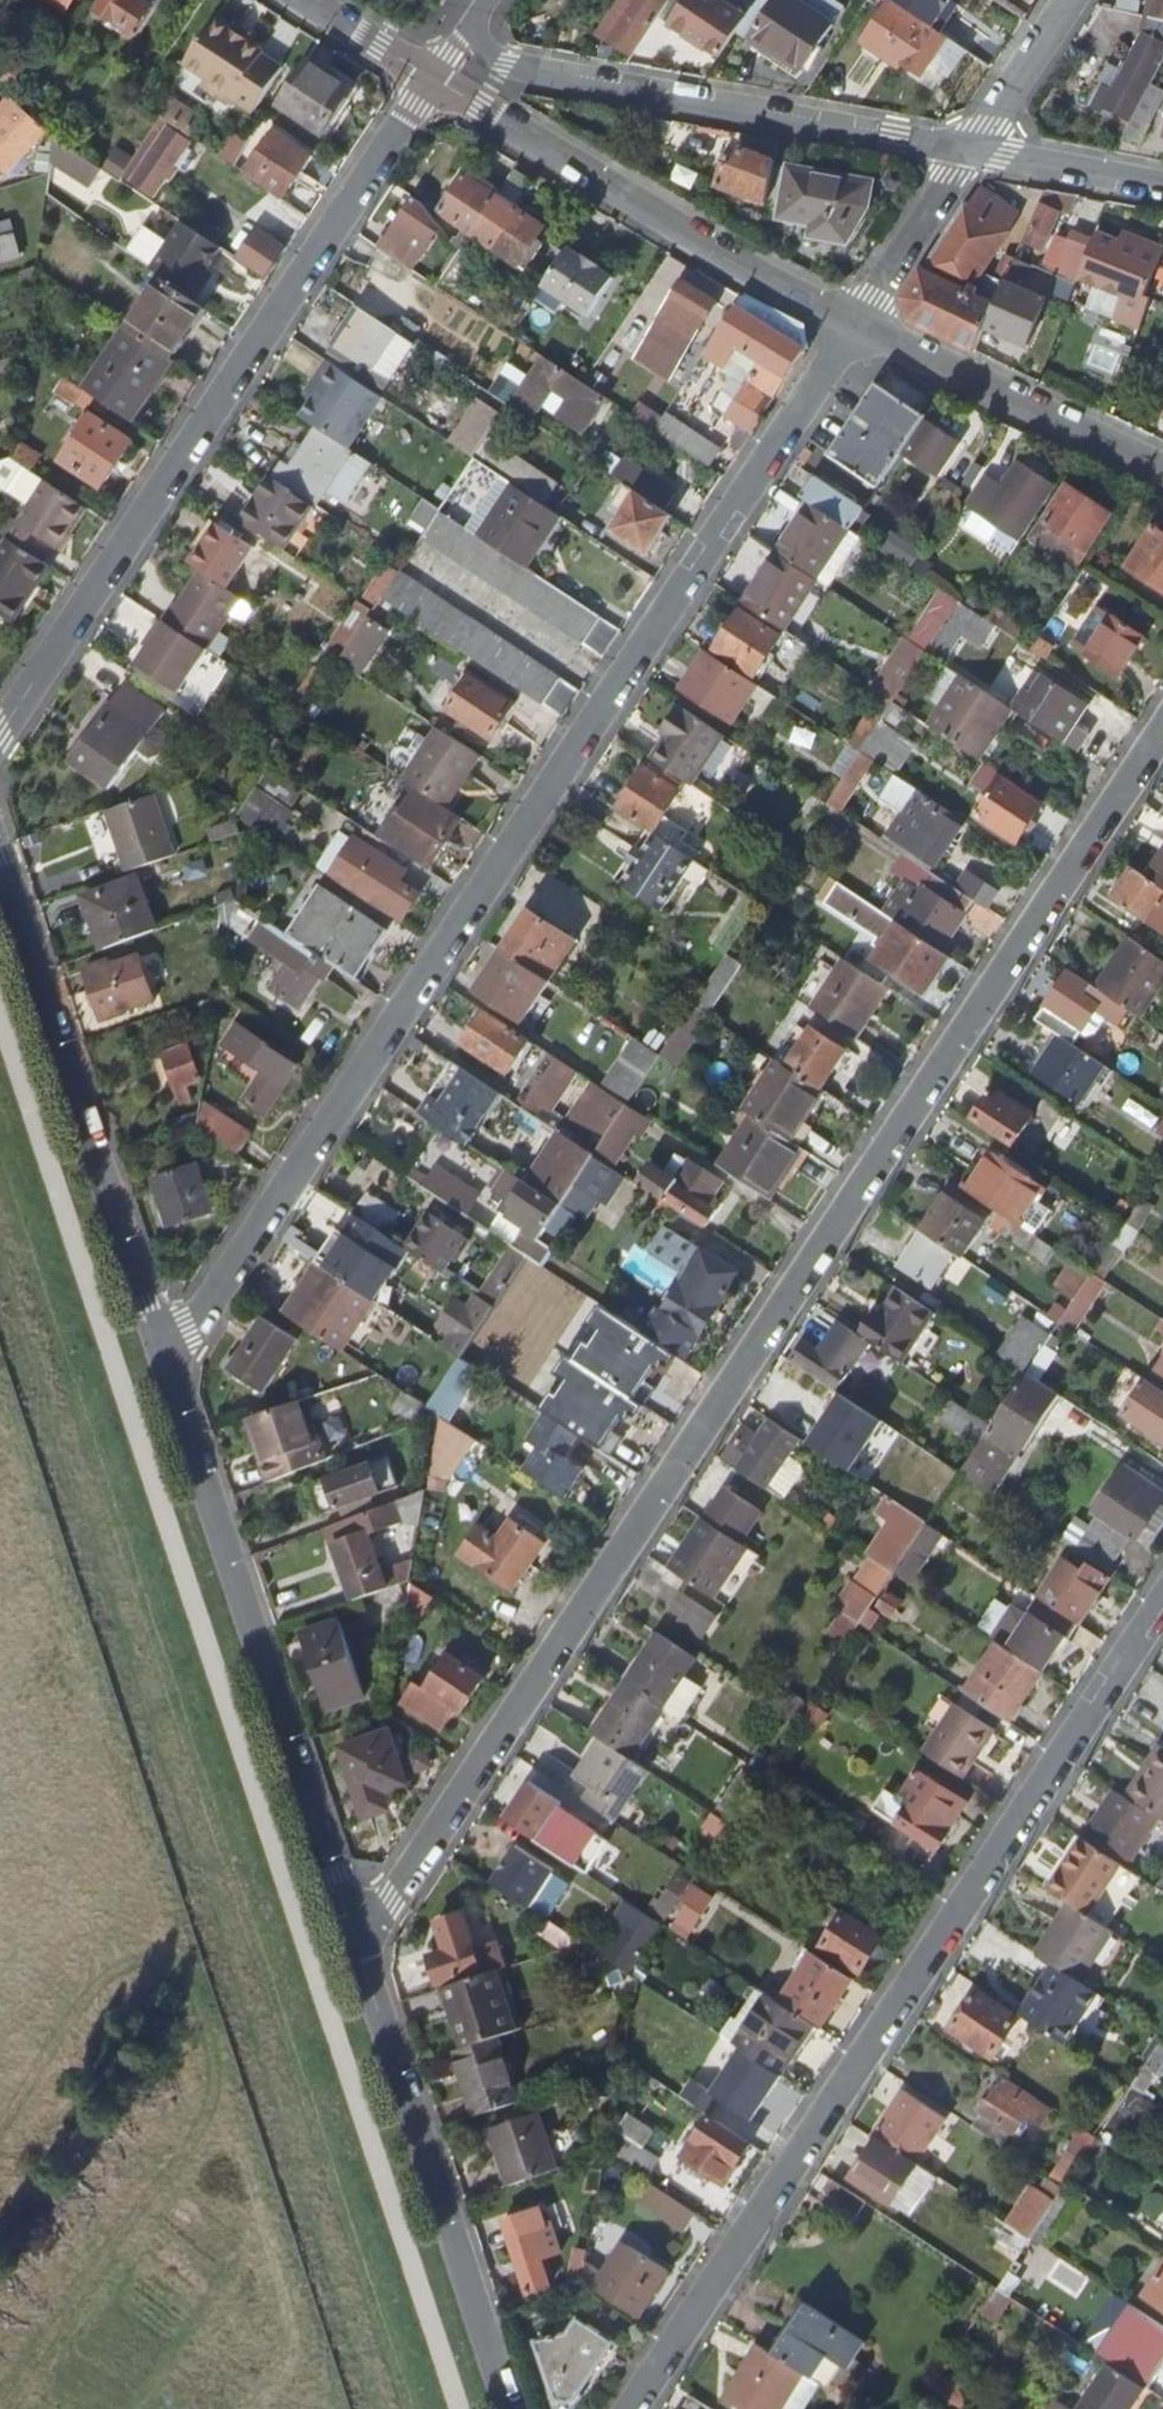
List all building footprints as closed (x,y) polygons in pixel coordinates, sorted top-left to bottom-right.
[(61,21),(75,0),(31,0),(61,21)] [(95,18),(128,40),(145,13),(129,4),(132,0),(106,0),(95,18)] [(604,38),(627,54),(663,0),(630,0),(604,38)] [(670,23),(718,56),(744,16),(721,0),(686,0),(670,23)] [(744,43),(796,76),(834,24),(799,0),(774,0),(744,43)] [(859,38),(897,64),(901,59),(921,72),(929,61),(946,34),(936,27),(894,0),(885,0),(859,38)] [(936,27),(954,0),(894,0),(936,27)] [(1148,14),(1162,18),(1162,0),(1151,0),(1148,14)] [(1148,14),(1146,21),(1105,96),(1094,89),(1086,104),(1119,123),(1155,59),(1158,61),(1162,52),(1162,18),(1148,14)] [(184,64),(192,69),(182,85),(196,94),(201,86),(229,104),(232,99),(252,113),(282,68),(262,55),(264,52),(247,40),(232,30),(214,19),(184,64)] [(236,24),(232,30),(247,40),(251,34),(236,24)] [(961,45),(946,34),(929,61),(944,71),(961,45)] [(303,64),(275,106),(320,136),(348,94),(303,64)] [(1118,136),(1134,144),(1162,88),(1162,87),(1148,80),(1118,136)] [(6,180),(43,137),(15,112),(0,129),(0,174),(6,180)] [(150,157),(131,187),(155,203),(190,148),(169,134),(172,129),(158,121),(153,129),(158,133),(145,154),(150,157)] [(275,133),(246,177),(259,186),(262,181),(285,197),(311,158),(275,133)] [(247,148),(233,169),(239,173),(242,175),(263,142),(255,137),(247,148)] [(231,138),(217,159),(233,169),(247,148),(231,138)] [(92,186),(103,167),(60,141),(49,160),(92,186)] [(765,214),(772,181),(757,173),(764,159),(750,152),(740,171),(730,167),(718,189),(765,214)] [(765,214),(765,215),(783,222),(785,217),(812,227),(807,241),(845,251),(872,186),(775,165),(772,181),(765,214)] [(239,173),(228,189),(249,202),(259,186),(246,177),(242,175),(239,173)] [(464,177),(439,216),(464,233),(457,245),(464,250),(497,200),(474,184),(464,177)] [(474,184),(497,200),(502,193),(479,177),(474,184)] [(497,200),(464,250),(460,256),(469,262),(478,248),(524,279),(541,251),(535,247),(545,234),(513,212),(523,198),(506,187),(502,193),(497,200)] [(912,317),(974,347),(985,323),(1016,255),(1007,250),(995,275),(983,270),(1004,230),(1014,207),(985,189),(972,206),(966,203),(904,295),(912,317)] [(1068,193),(1046,189),(1029,226),(1049,236),(1068,193)] [(2,269),(22,263),(1,200),(0,201),(0,262),(2,269)] [(414,202),(381,251),(411,271),(430,241),(423,236),(434,219),(422,206),(414,202)] [(245,223),(225,253),(266,280),(286,250),(245,223)] [(183,225),(150,276),(161,282),(192,303),(205,284),(198,280),(218,249),(183,225)] [(1137,324),(1148,295),(1140,292),(1157,244),(1138,237),(1136,246),(1095,231),(1089,246),(1077,277),(1118,293),(1110,313),(1137,324)] [(1077,277),(1089,246),(1069,237),(1056,270),(1077,277)] [(569,249),(545,287),(590,317),(614,280),(598,269),(599,267),(585,257),(583,259),(569,249)] [(1033,261),(1016,255),(985,323),(1023,341),(1044,296),(1021,286),(1033,261)] [(161,282),(126,333),(168,361),(169,362),(204,310),(192,303),(161,282)] [(679,283),(645,341),(672,357),(695,318),(706,324),(716,305),(679,283)] [(744,297),(705,355),(725,369),(740,346),(761,360),(750,378),(745,375),(742,379),(746,383),(727,412),(754,431),(760,421),(808,350),(801,327),(767,309),(744,297)] [(361,310),(336,348),(372,372),(389,346),(396,350),(404,338),(361,310)] [(122,331),(83,390),(129,420),(168,361),(126,333),(122,331)] [(672,357),(645,341),(633,360),(661,376),(672,357)] [(1087,362),(1120,370),(1124,353),(1091,345),(1087,362)] [(543,358),(509,409),(532,425),(554,393),(570,403),(560,420),(587,437),(610,402),(585,386),(543,358)] [(383,400),(328,363),(315,384),(322,388),(315,401),(302,420),(318,431),(349,451),(383,400)] [(676,411),(698,423),(719,384),(697,372),(676,411)] [(64,377),(54,392),(73,403),(83,390),(64,377)] [(322,388),(315,384),(307,396),(315,401),(322,388)] [(874,394),(830,459),(878,491),(901,457),(924,422),(925,419),(884,393),(874,394)] [(88,414),(59,460),(100,487),(130,441),(88,414)] [(658,434),(716,461),(725,442),(667,414),(658,434)] [(924,422),(901,457),(936,480),(959,445),(924,422)] [(318,431),(292,472),(284,467),(273,481),(291,494),(315,509),(353,454),(349,451),(318,431)] [(519,489),(564,519),(596,540),(610,517),(490,437),(475,460),(519,489)] [(12,459),(29,471),(37,459),(20,447),(12,459)] [(1022,543),(1057,488),(1002,452),(968,508),(1022,543)] [(19,523),(11,519),(1,535),(8,540),(40,561),(50,546),(58,551),(86,508),(29,471),(12,459),(0,463),(0,488),(29,508),(19,523)] [(626,486),(665,512),(677,493),(626,460),(613,478),(626,486)] [(812,505),(849,530),(852,531),(865,511),(817,478),(803,499),(812,505)] [(246,533),(260,542),(263,538),(284,552),(300,527),(307,532),(312,524),(305,520),(310,511),(289,497),(291,494),(273,481),(269,479),(241,523),(249,528),(246,533)] [(622,517),(612,532),(649,557),(675,519),(665,512),(626,486),(611,510),(622,517)] [(519,489),(484,540),(530,570),(564,519),(519,489)] [(1068,489),(1033,541),(1077,570),(1110,516),(1068,489)] [(849,530),(812,505),(779,555),(816,580),(849,530)] [(423,538),(604,657),(622,630),(530,570),(484,540),(440,512),(423,538)] [(216,525),(189,565),(200,572),(225,588),(251,548),(216,525)] [(1128,569),(1162,593),(1162,534),(1155,528),(1128,569)] [(0,551),(0,614),(11,622),(48,566),(40,561),(8,540),(0,551)] [(783,630),(816,580),(779,555),(747,605),(776,625),(783,630)] [(200,572),(178,606),(175,603),(163,621),(164,622),(208,650),(241,599),(225,588),(200,572)] [(395,606),(563,718),(581,692),(400,572),(388,591),(383,598),(395,606)] [(377,584),(365,603),(375,609),(383,598),(388,591),(377,584)] [(371,615),(339,663),(351,671),(395,606),(383,598),(375,609),(371,615)] [(711,643),(717,649),(713,656),(749,680),(754,672),(757,675),(782,637),(772,631),(776,625),(747,605),(739,600),(736,605),(741,609),(731,623),(725,620),(711,643)] [(960,603),(927,653),(944,664),(963,635),(982,648),(996,627),(983,618),(975,613),(960,603)] [(1114,612),(1087,654),(1122,676),(1148,634),(1114,612)] [(164,622),(138,664),(181,692),(208,650),(164,622)] [(1023,626),(1015,639),(1032,650),(1040,637),(1023,626)] [(906,639),(891,662),(900,668),(882,695),(883,696),(894,703),(927,653),(906,639)] [(682,690),(731,723),(757,685),(749,680),(713,656),(707,652),(682,690)] [(315,669),(299,694),(313,703),(329,678),(315,669)] [(1038,672),(1027,690),(1033,693),(1044,676),(1038,672)] [(470,676),(448,710),(491,739),(513,705),(470,676)] [(1027,690),(1014,711),(1026,719),(1060,741),(1085,703),(1044,676),(1033,693),(1027,690)] [(965,678),(932,728),(956,744),(990,695),(965,678)] [(126,687),(71,765),(109,790),(140,746),(151,755),(166,734),(153,726),(163,711),(126,687)] [(883,696),(870,716),(881,724),(884,718),(894,703),(883,696)] [(894,703),(884,718),(897,727),(907,711),(894,703)] [(1004,704),(971,754),(993,768),(1026,719),(1014,711),(1004,704)] [(685,709),(652,759),(692,786),(725,736),(685,709)] [(435,726),(401,777),(420,790),(445,807),(479,755),(435,726)] [(879,726),(865,749),(900,769),(913,746),(879,726)] [(861,753),(828,804),(842,813),(876,763),(861,753)] [(270,766),(237,816),(249,824),(259,830),(278,803),(288,809),(302,787),(270,766)] [(646,770),(621,809),(656,832),(680,794),(678,791),(683,783),(669,774),(663,781),(646,770)] [(1001,780),(977,817),(1018,844),(1042,807),(1001,780)] [(420,790),(389,838),(432,866),(463,819),(445,807),(420,790)] [(891,828),(904,837),(900,843),(935,865),(962,824),(959,822),(961,819),(916,790),(891,828)] [(107,812),(125,873),(174,855),(155,795),(107,812)] [(817,820),(866,853),(877,836),(842,813),(828,804),(817,820)] [(208,830),(212,841),(241,831),(236,820),(208,830)] [(655,835),(622,884),(663,911),(695,861),(655,835)] [(355,837),(332,873),(402,920),(418,895),(399,883),(407,871),(355,837)] [(1149,877),(1162,886),(1162,854),(1149,877)] [(1148,921),(1149,920),(1162,929),(1162,886),(1149,877),(1134,867),(1113,899),(1148,921)] [(900,923),(940,949),(964,912),(962,911),(971,898),(959,890),(930,871),(898,921),(900,923)] [(959,890),(971,898),(985,907),(996,890),(970,874),(959,890)] [(83,900),(102,951),(153,932),(134,881),(83,900)] [(321,889),(289,937),(333,965),(356,980),(386,933),(321,889)] [(848,919),(888,933),(896,910),(836,889),(832,899),(853,906),(848,919)] [(221,930),(231,931),(235,910),(225,908),(221,930)] [(532,912),(506,951),(551,981),(578,942),(532,912)] [(286,960),(268,987),(296,1007),(318,973),(325,978),(333,965),(289,937),(262,919),(250,936),(286,960)] [(874,961),(927,996),(952,957),(940,949),(900,923),(874,961)] [(1098,988),(1132,1010),(1142,1017),(1162,985),(1162,958),(1131,937),(1098,988)] [(506,951),(480,991),(526,1020),(551,981),(506,951)] [(695,1004),(710,1014),(744,964),(728,954),(712,979),(695,1004)] [(96,1004),(103,1023),(128,1014),(127,1012),(155,1002),(138,956),(110,966),(108,961),(84,969),(92,990),(96,1004)] [(846,960),(813,1010),(858,1040),(891,990),(846,960)] [(1098,988),(1070,969),(1037,1019),(1063,1036),(1076,1044),(1090,1023),(1100,1029),(1107,1018),(1121,1027),(1132,1010),(1098,988)] [(88,1006),(96,1004),(92,990),(83,993),(88,1006)] [(465,1045),(511,1075),(533,1042),(487,1011),(465,1045)] [(264,1070),(246,1099),(264,1112),(296,1063),(237,1024),(225,1043),(264,1070)] [(791,1066),(824,1088),(848,1051),(815,1030),(791,1066)] [(1037,1072),(1080,1100),(1104,1063),(1076,1044),(1063,1036),(1037,1072)] [(623,1060),(648,1076),(662,1055),(637,1038),(623,1060)] [(164,1056),(181,1104),(192,1099),(189,1086),(202,1082),(190,1047),(164,1056)] [(580,1073),(558,1058),(524,1108),(547,1123),(580,1073)] [(779,1058),(745,1110),(756,1117),(792,1141),(826,1090),(824,1088),(791,1066),(779,1058)] [(623,1060),(604,1089),(629,1105),(648,1076),(623,1060)] [(459,1065),(426,1116),(471,1146),(505,1096),(459,1065)] [(990,1096),(978,1116),(1017,1141),(1046,1097),(1015,1076),(997,1102),(990,1096)] [(618,1122),(629,1105),(604,1089),(594,1082),(561,1132),(561,1133),(596,1156),(606,1141),(618,1122)] [(205,1103),(200,1128),(238,1153),(251,1133),(205,1103)] [(629,1105),(618,1122),(633,1131),(640,1136),(651,1120),(629,1105)] [(171,1124),(175,1134),(197,1126),(199,1115),(171,1124)] [(756,1117),(722,1167),(771,1200),(804,1149),(792,1141),(756,1117)] [(618,1122),(606,1141),(621,1151),(633,1131),(618,1122)] [(561,1133),(528,1183),(563,1206),(596,1156),(561,1133)] [(596,1156),(614,1167),(624,1153),(621,1151),(606,1141),(596,1156)] [(993,1152),(969,1189),(1009,1216),(1017,1221),(1041,1183),(993,1152)] [(596,1156),(563,1206),(582,1219),(597,1197),(607,1204),(626,1175),(614,1167),(596,1156)] [(658,1197),(669,1204),(672,1200),(708,1224),(717,1210),(709,1205),(723,1182),(690,1161),(678,1180),(653,1163),(641,1181),(660,1193),(658,1197)] [(154,1179),(171,1226),(208,1213),(202,1194),(207,1193),(197,1164),(154,1179)] [(500,1203),(514,1211),(512,1216),(529,1227),(521,1238),(473,1206),(481,1195),(445,1170),(431,1191),(517,1248),(530,1256),(544,1266),(555,1248),(540,1239),(563,1206),(528,1183),(518,1177),(500,1203)] [(948,1196),(923,1233),(924,1234),(955,1254),(961,1258),(985,1221),(948,1196)] [(430,1212),(408,1247),(411,1249),(420,1255),(442,1270),(445,1271),(466,1236),(430,1212)] [(326,1254),(320,1262),(329,1267),(378,1300),(411,1249),(408,1247),(362,1216),(350,1234),(342,1229),(326,1254)] [(999,1230),(1025,1246),(1034,1232),(1017,1221),(1009,1216),(999,1230)] [(298,1220),(286,1239),(320,1262),(326,1254),(301,1237),(308,1226),(298,1220)] [(924,1234),(902,1269),(932,1288),(955,1254),(924,1234)] [(517,1248),(483,1297),(497,1306),(530,1256),(517,1248)] [(703,1249),(664,1310),(660,1307),(644,1332),(686,1360),(702,1335),(742,1274),(703,1249)] [(420,1255),(411,1269),(432,1283),(442,1270),(420,1255)] [(1078,1261),(1061,1287),(1077,1298),(1095,1272),(1078,1261)] [(320,1262),(288,1312),(296,1317),(329,1267),(320,1262)] [(329,1267),(296,1317),(345,1349),(378,1300),(329,1267)] [(871,1312),(858,1332),(871,1341),(890,1352),(898,1358),(931,1309),(896,1286),(876,1315),(871,1312)] [(462,1319),(455,1329),(445,1344),(463,1356),(497,1306),(483,1297),(479,1294),(462,1319)] [(497,1306),(463,1356),(480,1367),(488,1354),(497,1361),(509,1344),(499,1337),(513,1316),(497,1306)] [(451,1312),(445,1322),(455,1329),(462,1319),(451,1312)] [(266,1316),(230,1370),(256,1387),(264,1392),(299,1339),(266,1316)] [(1027,1318),(1001,1355),(1025,1371),(1050,1333),(1027,1318)] [(842,1321),(822,1350),(806,1341),(795,1358),(841,1389),(871,1341),(858,1332),(842,1321)] [(1055,1332),(1047,1344),(1054,1348),(1062,1337),(1055,1332)] [(1047,1344),(1028,1373),(1040,1381),(1059,1352),(1054,1348),(1047,1344)] [(880,1368),(919,1393),(929,1378),(898,1358),(890,1352),(880,1368)] [(444,1386),(438,1395),(454,1406),(472,1379),(456,1368),(448,1379),(444,1386)] [(983,1441),(963,1472),(994,1493),(1060,1394),(1040,1381),(1028,1373),(996,1421),(993,1425),(983,1441)] [(583,1379),(558,1419),(607,1451),(634,1412),(583,1379)] [(1125,1417),(1146,1431),(1155,1417),(1162,1422),(1162,1394),(1147,1383),(1125,1417)] [(843,1393),(810,1444),(850,1470),(883,1419),(843,1393)] [(947,1418),(983,1441),(993,1425),(958,1401),(947,1418)] [(253,1418),(268,1461),(261,1464),(268,1485),(326,1462),(313,1427),(307,1429),(298,1403),(253,1418)] [(441,1413),(433,1464),(446,1466),(454,1422),(441,1413)] [(1146,1431),(1162,1442),(1162,1422),(1155,1417),(1146,1431)] [(247,1420),(261,1464),(268,1461),(253,1418),(247,1420)] [(726,1455),(723,1459),(737,1468),(742,1471),(767,1487),(799,1437),(771,1418),(757,1438),(743,1429),(739,1435),(726,1455)] [(542,1447),(527,1471),(566,1497),(581,1471),(542,1447)] [(384,1458),(306,1487),(317,1517),(395,1487),(384,1458)] [(1104,1514),(1080,1549),(1109,1569),(1134,1534),(1138,1536),(1147,1523),(1161,1502),(1152,1496),(1161,1484),(1128,1462),(1096,1509),(1104,1514)] [(727,1487),(707,1518),(742,1542),(763,1510),(727,1487)] [(333,1527),(359,1601),(379,1594),(412,1581),(415,1563),(383,1574),(371,1536),(407,1522),(422,1523),(428,1491),(333,1527)] [(1147,1523),(1158,1529),(1162,1521),(1162,1503),(1161,1502),(1147,1523)] [(908,1508),(875,1558),(896,1572),(912,1548),(929,1522),(908,1508)] [(514,1523),(536,1537),(541,1528),(520,1513),(514,1523)] [(705,1517),(673,1567),(717,1596),(749,1547),(742,1542),(707,1518),(705,1517)] [(482,1529),(463,1557),(514,1590),(545,1543),(536,1537),(514,1523),(511,1521),(499,1539),(482,1529)] [(926,1557),(943,1532),(929,1522),(912,1548),(926,1557)] [(854,1578),(837,1605),(843,1609),(863,1622),(872,1609),(896,1572),(875,1558),(873,1557),(858,1580),(854,1578)] [(1066,1557),(1041,1596),(1081,1622),(1111,1578),(1089,1563),(1085,1569),(1066,1557)] [(379,1594),(384,1609),(408,1601),(411,1583),(412,1581),(379,1594)] [(408,1601),(406,1612),(420,1621),(434,1598),(411,1583),(408,1601)] [(719,1615),(681,1590),(671,1606),(683,1614),(708,1631),(719,1615)] [(890,1590),(879,1607),(895,1616),(905,1601),(890,1590)] [(995,1637),(1003,1643),(1045,1670),(1059,1649),(1064,1652),(1072,1639),(1070,1637),(1081,1622),(1041,1596),(1038,1594),(1028,1610),(1026,1608),(1023,1612),(1008,1601),(987,1632),(995,1637)] [(843,1609),(829,1630),(849,1644),(863,1622),(843,1609)] [(880,1614),(872,1609),(863,1622),(871,1627),(880,1614)] [(708,1631),(683,1614),(680,1619),(705,1636),(708,1631)] [(306,1634),(331,1709),(366,1697),(342,1622),(306,1634)] [(660,1632),(627,1681),(665,1706),(697,1656),(660,1632)] [(995,1637),(961,1687),(1011,1720),(1045,1670),(1003,1643),(995,1637)] [(486,1677),(453,1654),(430,1690),(422,1685),(409,1704),(445,1727),(457,1708),(462,1711),(486,1677)] [(627,1681),(594,1732),(602,1737),(633,1757),(666,1707),(665,1706),(627,1681)] [(932,1739),(972,1766),(994,1733),(953,1707),(932,1739)] [(344,1750),(367,1819),(389,1812),(383,1793),(407,1786),(390,1735),(344,1750)] [(602,1737),(577,1773),(593,1784),(585,1796),(617,1818),(649,1768),(633,1757),(602,1737)] [(924,1750),(964,1777),(972,1766),(932,1739),(924,1750)] [(1130,1799),(1162,1821),(1162,1749),(1158,1745),(1146,1763),(1150,1766),(1130,1799)] [(915,1768),(893,1802),(903,1808),(893,1824),(938,1853),(950,1833),(940,1826),(959,1797),(915,1768)] [(532,1781),(507,1818),(537,1837),(588,1871),(609,1839),(559,1807),(562,1801),(532,1781)] [(1111,1792),(1081,1838),(1101,1851),(1132,1805),(1111,1792)] [(1080,1837),(1046,1888),(1069,1902),(1084,1913),(1117,1862),(1101,1851),(1081,1838),(1080,1837)] [(495,1880),(532,1905),(557,1867),(520,1842),(495,1880)] [(666,1919),(691,1882),(678,1873),(662,1897),(658,1894),(649,1907),(666,1919)] [(692,1884),(679,1905),(682,1907),(676,1916),(691,1926),(711,1897),(692,1884)] [(1069,1902),(1035,1952),(1054,1964),(1080,1982),(1113,1932),(1084,1913),(1069,1902)] [(620,1930),(647,1948),(664,1921),(638,1904),(620,1930)] [(838,1924),(825,1945),(863,1969),(884,1937),(834,1904),(826,1916),(838,1924)] [(446,1951),(429,1957),(437,1978),(479,1963),(461,1913),(436,1921),(446,1951)] [(538,1928),(564,1946),(584,1939),(547,1914),(538,1928)] [(815,1948),(782,1998),(816,2021),(822,2025),(855,1975),(815,1948)] [(1054,1964),(1021,2014),(1063,2042),(1096,1993),(1080,1982),(1054,1964)] [(438,1990),(459,2051),(498,2037),(511,2033),(490,1972),(483,1974),(438,1990)] [(975,1989),(949,2028),(992,2056),(1018,2018),(975,1989)] [(769,1990),(736,2040),(780,2069),(800,2038),(804,2040),(816,2021),(782,1998),(769,1990)] [(455,2053),(476,2113),(519,2096),(498,2037),(459,2051),(455,2053)] [(1148,2086),(1162,2066),(1162,2044),(1137,2078),(1148,2086)] [(629,2072),(649,2086),(656,2075),(635,2062),(629,2072)] [(1001,2079),(980,2112),(1014,2135),(1025,2117),(1039,2126),(1050,2111),(1001,2079)] [(888,2109),(873,2132),(878,2135),(899,2150),(914,2159),(916,2161),(947,2115),(904,2086),(895,2099),(888,2109)] [(612,2120),(606,2149),(651,2179),(666,2157),(645,2143),(655,2127),(630,2109),(618,2125),(612,2120)] [(489,2129),(500,2161),(503,2160),(511,2182),(559,2166),(538,2110),(489,2129)] [(1004,2149),(1014,2135),(980,2112),(970,2126),(1004,2149)] [(711,2116),(684,2154),(724,2182),(751,2143),(711,2116)] [(878,2135),(854,2172),(883,2191),(893,2175),(901,2180),(914,2159),(899,2150),(878,2135)] [(1067,2138),(1059,2151),(1066,2156),(1075,2143),(1067,2138)] [(1066,2156),(1050,2180),(1063,2188),(1090,2148),(1077,2140),(1075,2143),(1066,2156)] [(834,2175),(820,2196),(850,2216),(864,2195),(834,2175)] [(1010,2224),(1030,2237),(1054,2202),(1035,2188),(1010,2224)] [(656,2204),(686,2225),(696,2209),(666,2189),(656,2204)] [(502,2218),(527,2290),(550,2282),(541,2255),(561,2248),(551,2220),(546,2221),(539,2205),(502,2218)] [(998,2235),(1021,2251),(1030,2237),(1010,2224),(1007,2221),(998,2235)] [(581,2272),(579,2284),(591,2292),(596,2284),(638,2313),(670,2266),(624,2237),(604,2267),(584,2255),(581,2272)] [(568,2269),(564,2289),(579,2284),(581,2272),(568,2269)] [(1162,2310),(1162,2269),(1144,2297),(1162,2310)] [(999,2285),(987,2303),(986,2304),(1000,2313),(1013,2294),(999,2285)] [(803,2303),(770,2353),(803,2373),(812,2379),(826,2358),(844,2370),(863,2343),(803,2303)] [(571,2333),(537,2343),(553,2390),(557,2396),(561,2400),(567,2400),(571,2399),(578,2393),(614,2340),(581,2316),(571,2333)] [(1120,2363),(1153,2384),(1162,2369),(1162,2329),(1149,2320),(1120,2363)] [(721,2397),(741,2408),(779,2408),(783,2404),(803,2373),(770,2353),(763,2348),(741,2381),(733,2377),(721,2397)] [(1079,2408),(1132,2408),(1148,2385),(1111,2360),(1079,2408)] [(783,2404),(791,2408),(802,2408),(819,2383),(812,2379),(803,2373),(783,2404)] [(930,2388),(961,2408),(971,2393),(940,2373),(933,2384),(930,2388)] [(690,2393),(680,2408),(715,2408),(690,2393)] [(1053,2397),(1045,2408),(1072,2408),(1053,2397)]
